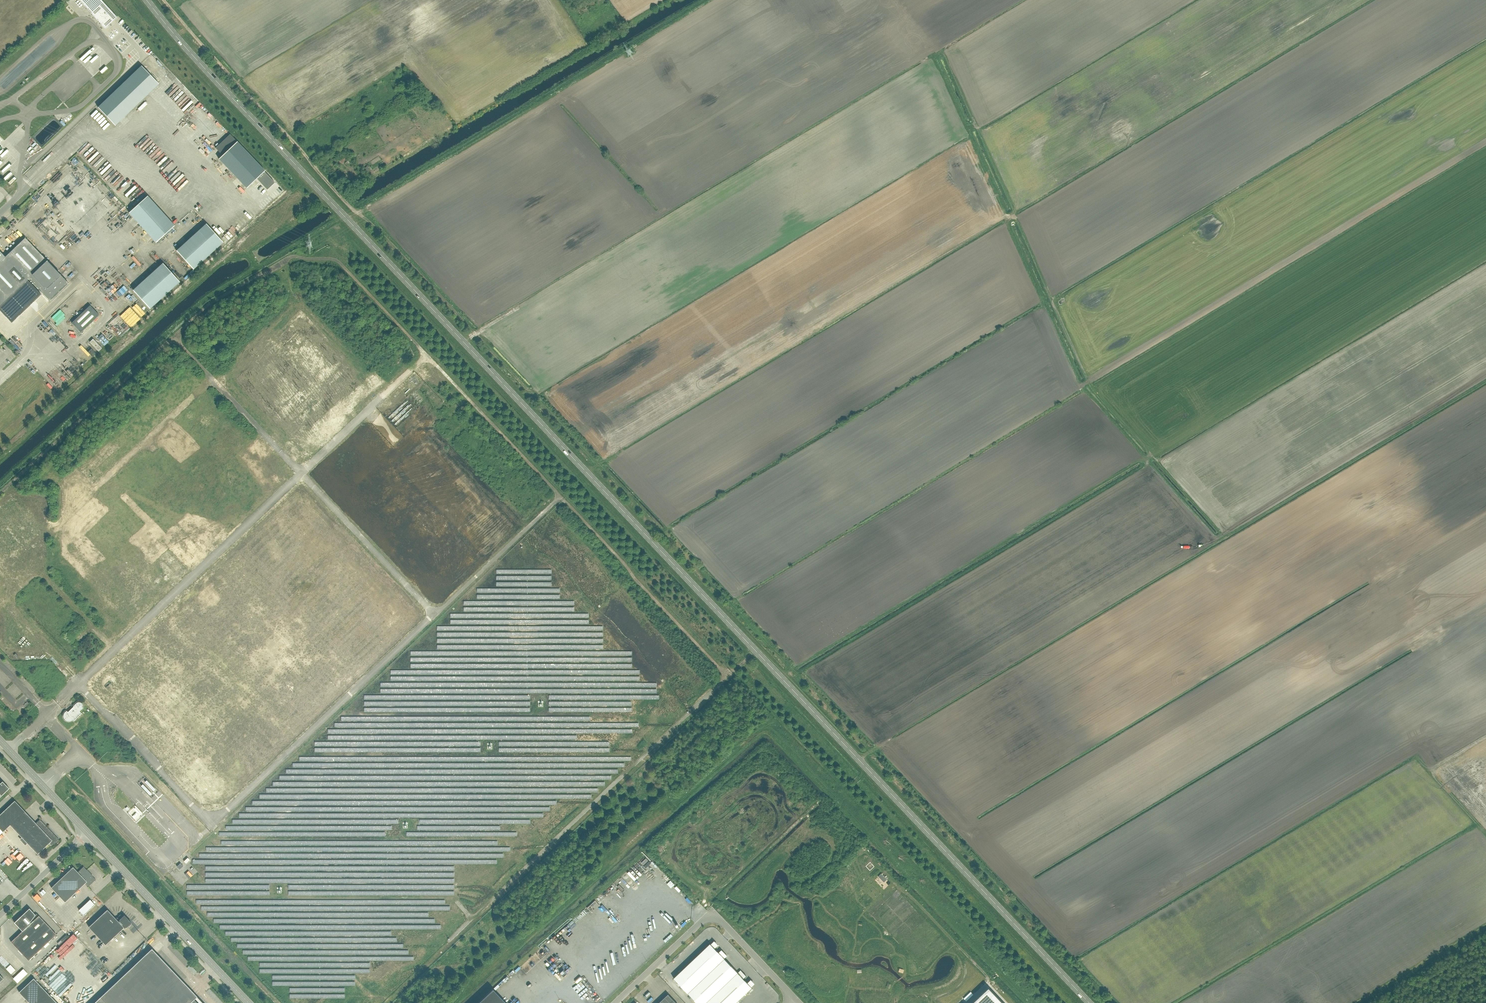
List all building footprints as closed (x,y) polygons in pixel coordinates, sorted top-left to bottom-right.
[(126,55),(123,57),(131,65),(134,63),(126,55)] [(142,66),(98,108),(115,126),(159,84),(142,66)] [(150,129),(164,125),(162,117),(148,121),(150,129)] [(237,142),(219,159),(247,188),(257,179),(267,190),(275,182),(264,171),(265,171),(237,142)] [(35,157),(41,151),(34,144),(25,152),(28,155),(31,152),(35,157)] [(46,170),(34,180),(38,184),(50,174),(46,170)] [(137,192),(128,183),(117,195),(127,204),(137,192)] [(129,213),(156,243),(175,226),(148,196),(129,213)] [(68,237),(45,212),(33,222),(36,225),(39,223),(59,244),(68,237)] [(94,223),(99,216),(96,214),(91,220),(94,223)] [(177,251),(193,269),(223,243),(206,224),(177,251)] [(128,241),(137,233),(133,229),(124,237),(128,241)] [(12,323),(41,295),(27,280),(29,278),(50,300),(68,283),(48,261),(49,259),(46,256),(45,258),(25,238),(5,257),(0,251),(0,310),(12,323)] [(150,309),(180,282),(163,263),(133,290),(150,309)] [(81,332),(99,315),(90,305),(72,322),(81,332)] [(99,351),(102,348),(94,339),(90,342),(99,351)] [(261,351),(268,360),(279,351),(272,342),(261,351)] [(31,352),(30,353),(38,361),(40,360),(31,352)] [(68,712),(67,711),(65,712),(64,713),(64,714),(64,715),(64,716),(64,717),(64,718),(64,719),(65,719),(66,720),(68,721),(70,721),(71,721),(72,720),(73,719),(74,718),(73,717),(74,716),(79,711),(80,711),(81,710),(82,709),(83,708),(83,707),(83,706),(83,705),(83,704),(82,704),(82,703),(81,703),(80,702),(79,702),(78,702),(77,703),(76,703),(73,706),(74,707),(69,711),(68,712)] [(9,788),(3,782),(1,784),(0,783),(0,797),(9,788)] [(38,854),(49,843),(52,846),(59,839),(40,819),(36,823),(15,801),(0,815),(0,835),(10,825),(38,854)] [(73,867),(51,888),(65,902),(85,883),(88,886),(96,880),(84,867),(78,872),(73,867)] [(881,874),(879,877),(884,882),(887,879),(881,874)] [(14,922),(22,931),(11,942),(29,961),(56,934),(39,916),(37,918),(35,916),(35,915),(29,908),(22,915),(14,922)] [(131,923),(131,924),(132,923),(129,921),(130,920),(122,915),(121,915),(120,915),(119,915),(119,916),(119,917),(119,918),(119,919),(120,920),(118,921),(107,909),(89,927),(105,945),(124,927),(125,928),(131,923)] [(724,958),(727,956),(722,950),(719,953),(710,944),(674,978),(688,993),(724,958)] [(194,999),(197,996),(152,948),(94,1002),(198,1002),(194,999)] [(688,993),(697,1002),(706,1002),(738,973),(724,958),(688,993)] [(23,969),(13,978),(18,983),(28,973),(23,969)] [(723,987),(706,1002),(735,1002),(752,988),(743,979),(746,976),(741,970),(738,973),(723,987)] [(19,992),(29,1002),(37,1002),(48,993),(34,978),(19,992)] [(988,988),(972,1002),(1002,1002),(988,988)] [(478,1002),(506,1002),(492,989),(478,1002)] [(48,993),(37,1002),(57,1002),(48,993)] [(659,1002),(677,1002),(668,994),(659,1002)]
